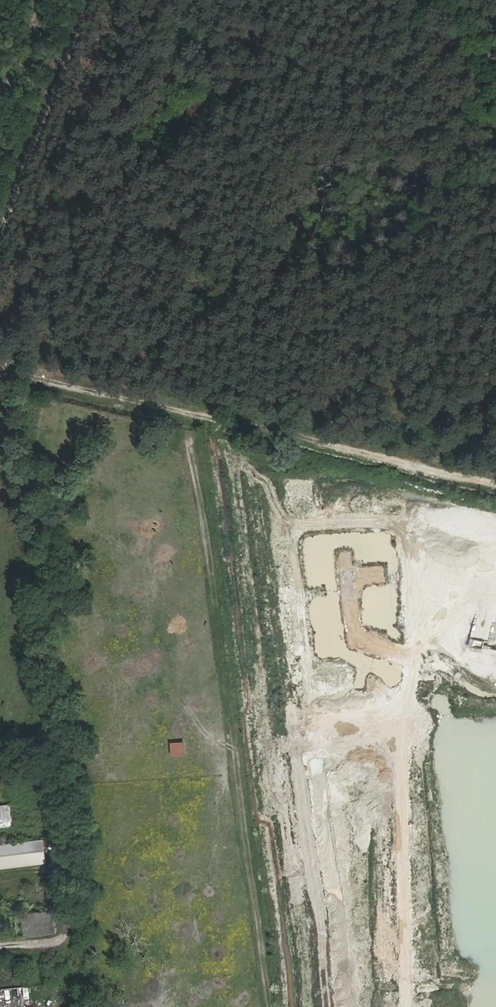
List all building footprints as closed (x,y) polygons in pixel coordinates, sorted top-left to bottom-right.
[(13,826),(12,805),(0,806),(0,826),(13,826)] [(0,845),(0,870),(48,866),(46,841),(0,845)] [(23,914),(24,937),(56,936),(55,913),(23,914)]
